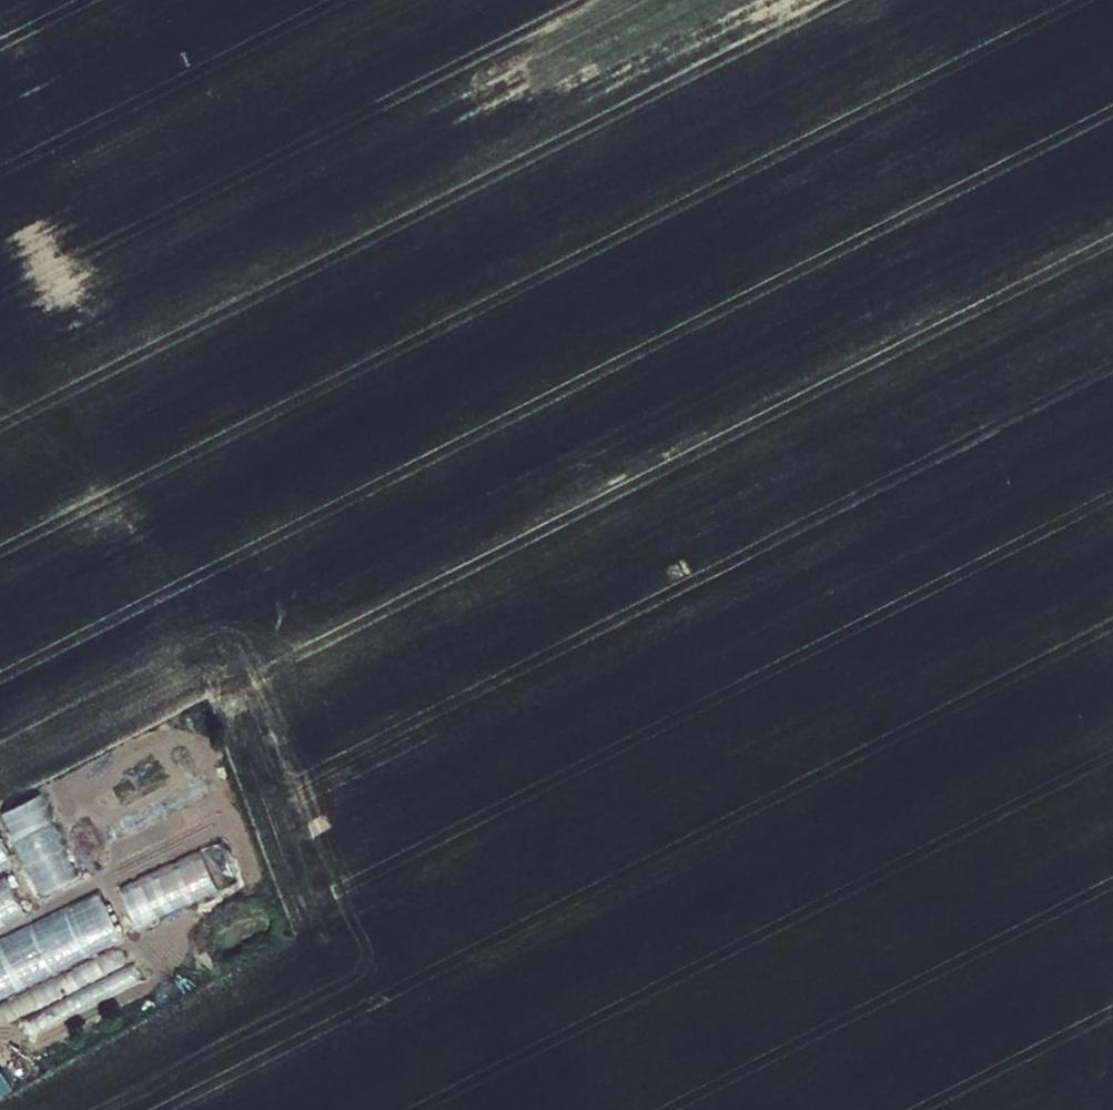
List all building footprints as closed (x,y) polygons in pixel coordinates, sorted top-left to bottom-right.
[(0,872),(0,891),(12,885),(5,869),(0,872)] [(11,1093),(0,1065),(0,1097),(11,1093)]
